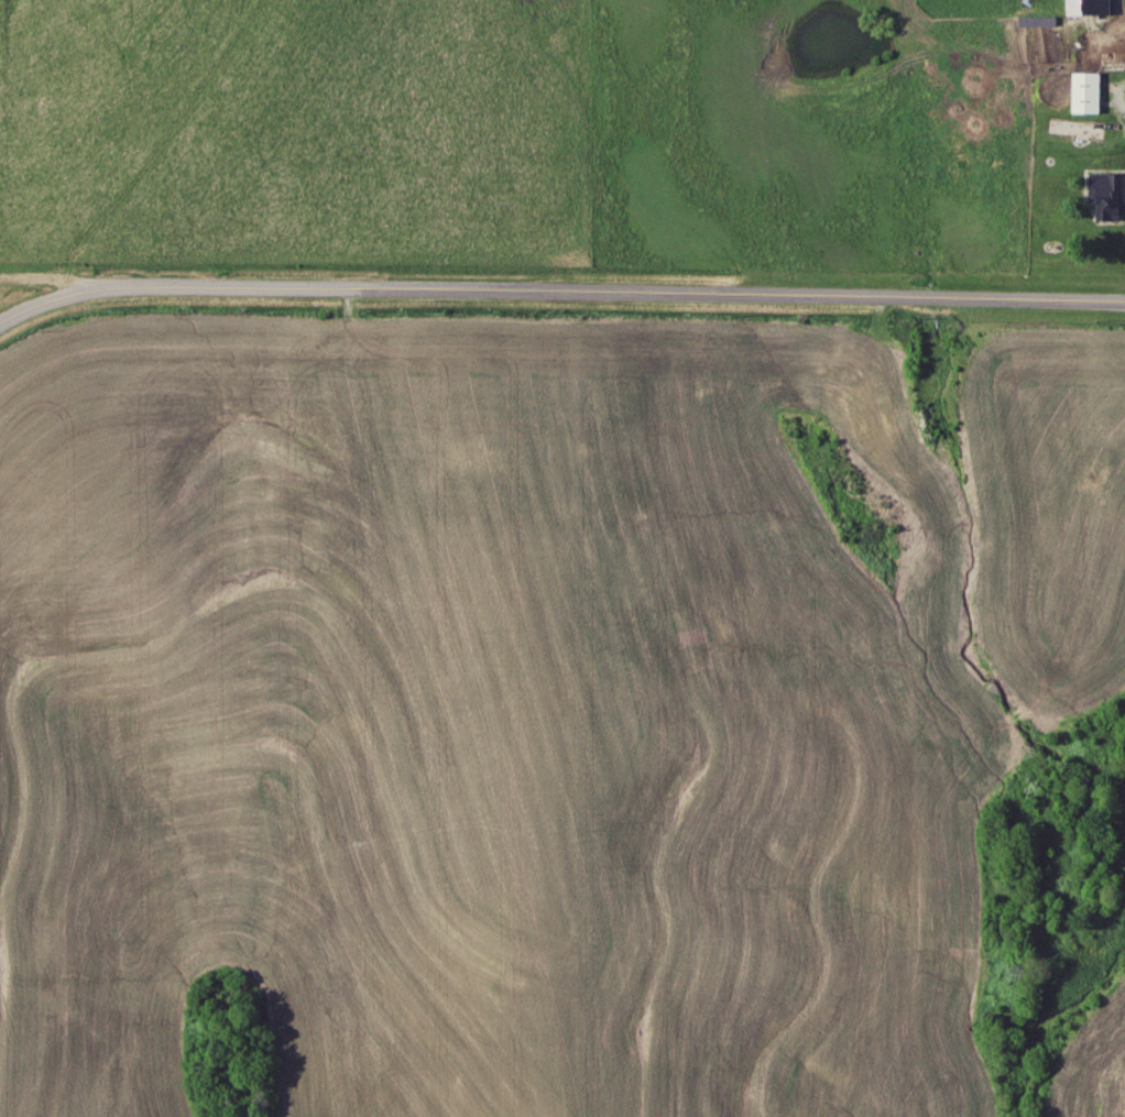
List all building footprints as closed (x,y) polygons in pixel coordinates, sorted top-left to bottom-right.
[(1105,0),(1067,0),(1067,10),(1105,10),(1105,0)] [(1098,68),(1071,68),(1071,109),(1098,109),(1098,68)] [(1113,170),(1089,170),(1089,196),(1097,196),(1097,215),(1113,215),(1113,170)]
